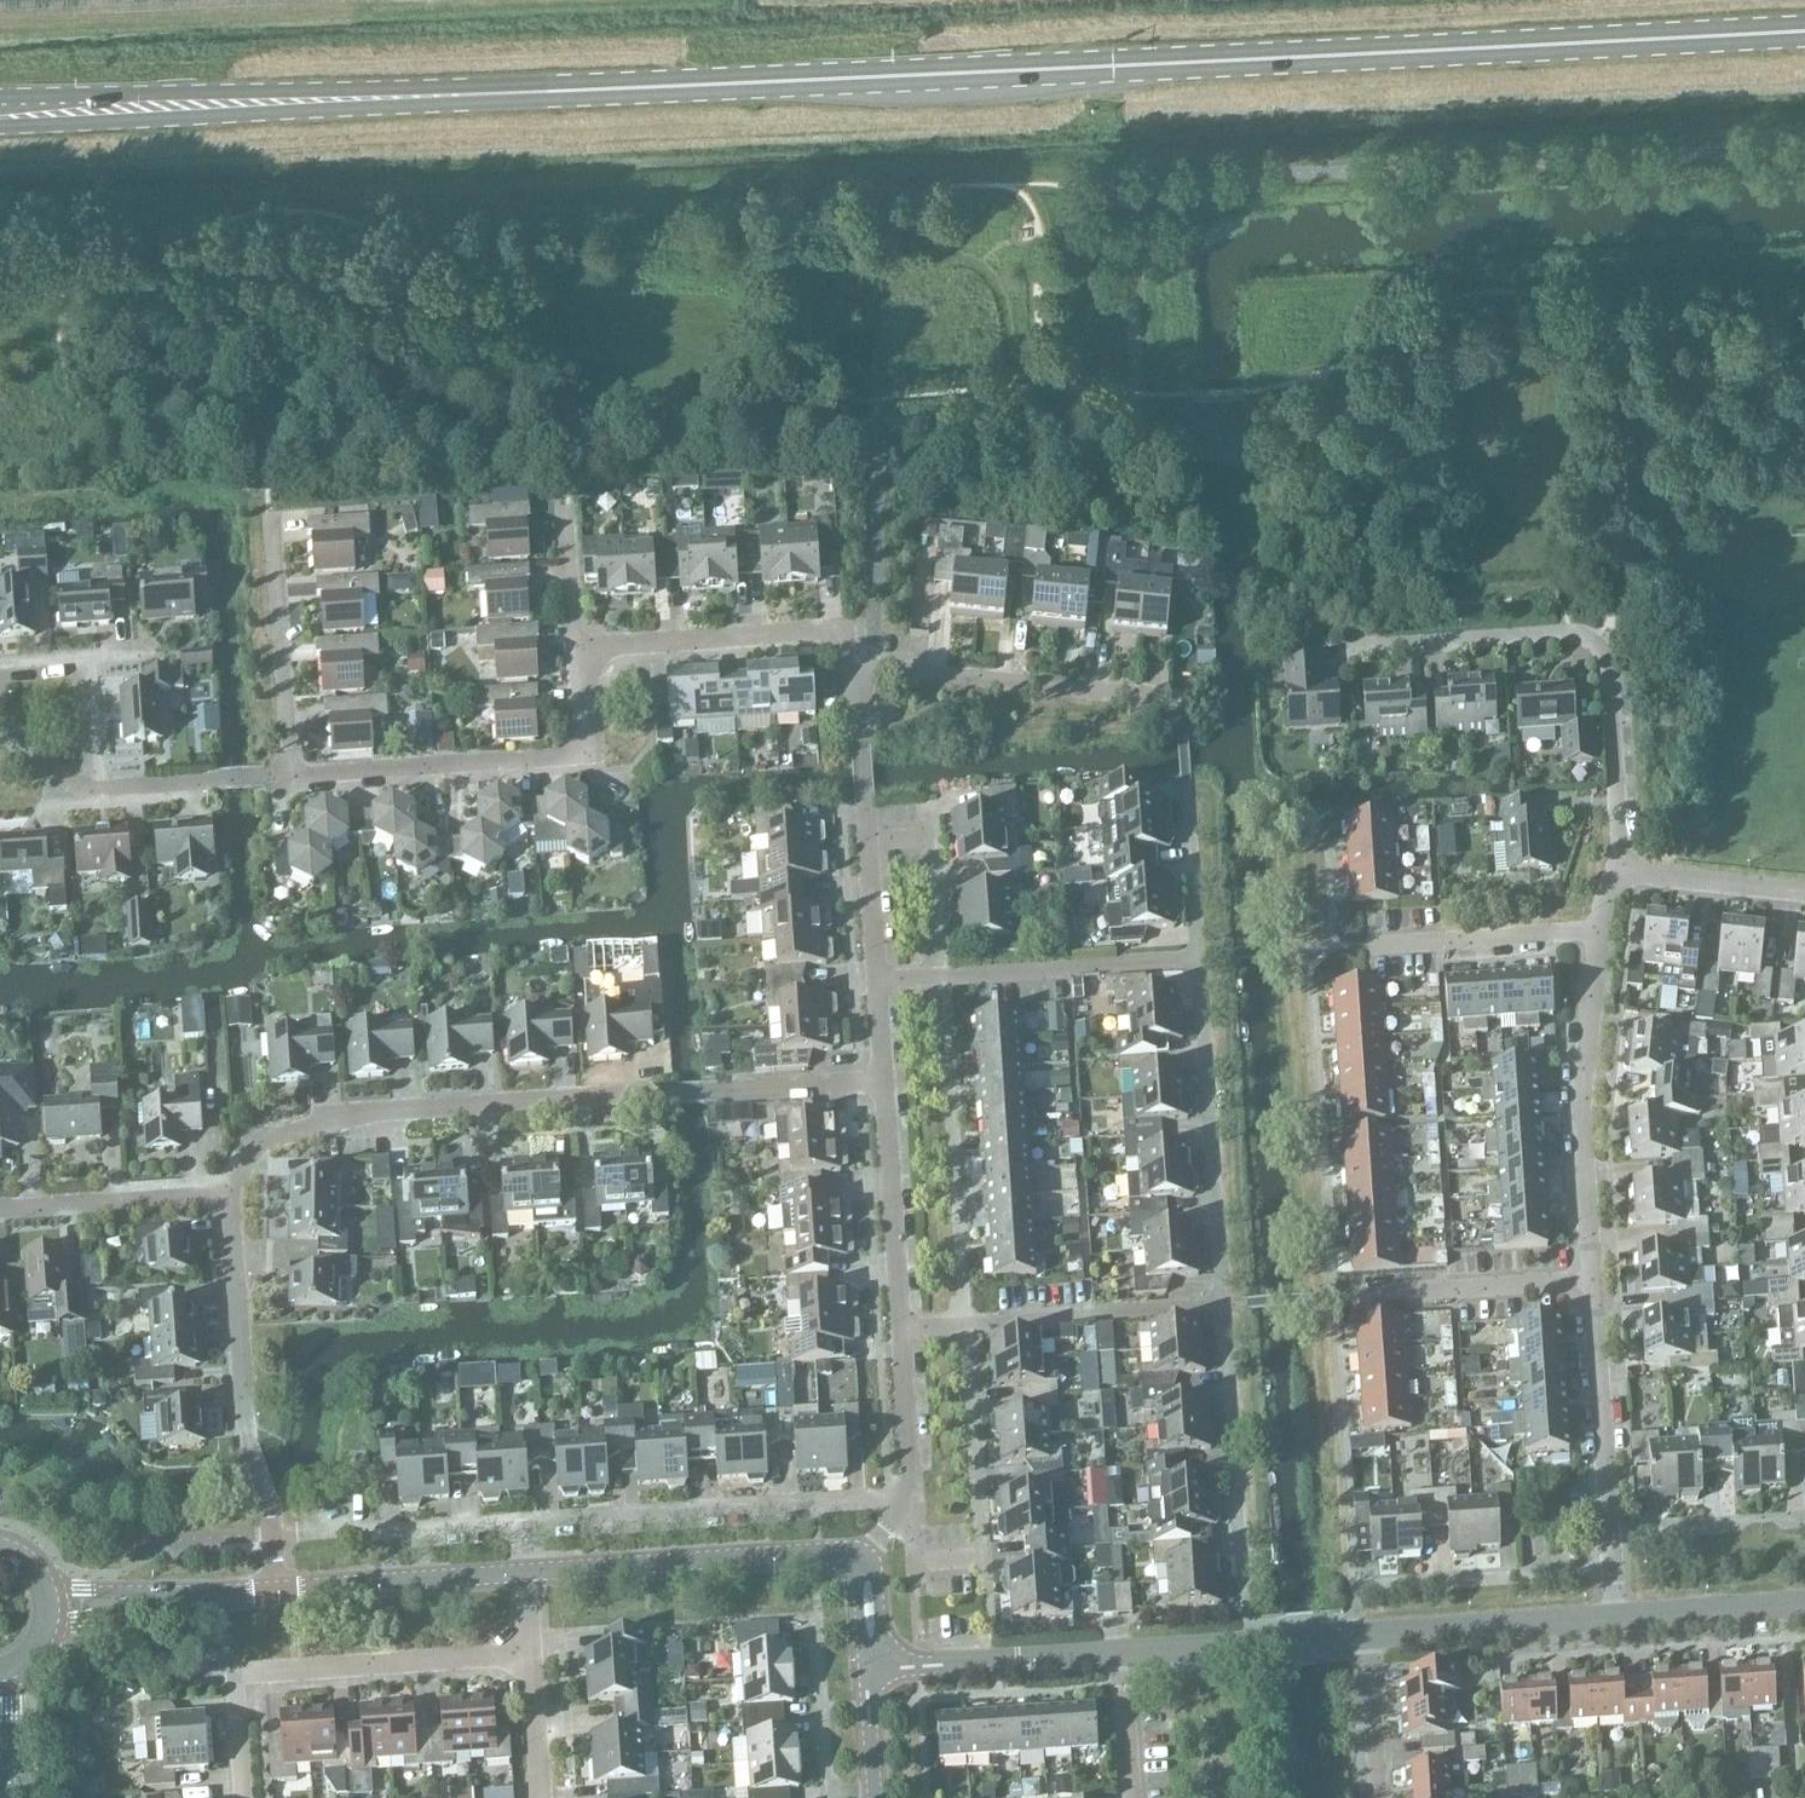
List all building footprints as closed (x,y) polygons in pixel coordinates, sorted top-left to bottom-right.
[(711,475),(702,476),(703,493),(712,492),(711,475)] [(468,510),(469,530),(487,528),(490,560),(529,557),(526,524),(521,524),(520,519),(531,518),(530,505),(468,510)] [(313,539),(315,572),(354,570),(352,538),(371,537),(369,517),(307,521),(308,534),(318,533),(318,538),(313,539)] [(813,527),(787,529),(791,583),(818,581),(816,560),(831,559),(828,520),(813,521),(813,527)] [(681,570),(682,581),(683,591),(709,589),(706,535),(703,535),(702,525),(678,526),(679,539),(665,540),(667,571),(681,570)] [(761,534),(747,535),(749,565),(763,564),(765,585),(791,583),(787,529),(761,531),(761,534)] [(950,612),(977,614),(982,569),(970,568),(971,554),(961,553),(963,531),(939,529),(933,584),(953,586),(950,612)] [(1059,623),(1064,578),(1049,576),(1050,562),(1044,554),(1047,531),(1026,529),(1025,536),(1027,536),(1024,564),(1022,582),(1036,583),(1032,620),(1059,623)] [(732,533),(706,535),(709,589),(736,587),(735,566),(749,565),(747,535),(732,536),(732,533)] [(1027,536),(1025,536),(1007,534),(1005,557),(1008,562),(1024,564),(1027,536)] [(1090,573),(1106,575),(1109,539),(1090,537),(1087,568),(1090,573)] [(624,540),(628,595),(654,593),(653,572),(667,571),(665,540),(650,541),(650,539),(624,540)] [(1109,539),(1106,575),(1105,583),(1119,584),(1114,629),(1141,632),(1145,587),(1148,567),(1122,565),(1125,541),(1109,539)] [(597,545),(583,546),(585,583),(600,582),(601,596),(628,595),(624,540),(597,542),(597,545)] [(35,635),(31,584),(30,577),(47,576),(45,552),(19,554),(21,578),(22,584),(0,586),(0,637),(35,635)] [(1203,556),(1196,555),(1179,554),(1178,568),(1188,568),(1185,592),(1199,593),(1203,556)] [(1149,558),(1148,567),(1145,587),(1141,632),(1167,635),(1172,589),(1170,589),(1172,570),(1157,568),(1158,559),(1149,558)] [(535,612),(535,610),(535,608),(534,604),(531,601),(531,598),(527,598),(526,584),(520,585),(520,579),(530,579),(529,566),(467,571),(469,590),(487,589),(489,621),(511,619),(512,624),(533,622),(533,619),(534,615),(535,612)] [(61,590),(59,590),(62,626),(110,623),(109,602),(125,601),(122,568),(94,570),(95,587),(81,588),(79,572),(60,574),(61,590)] [(982,569),(977,614),(1004,617),(1008,572),(982,569)] [(193,597),(207,596),(205,575),(141,580),(144,620),(195,617),(193,597)] [(322,599),(325,632),(364,630),(362,598),(380,596),(379,577),(316,581),(317,594),(328,593),(328,598),(322,599)] [(417,577),(402,578),(403,588),(408,592),(418,592),(417,577)] [(1064,578),(1059,623),(1085,626),(1088,600),(1095,601),(1097,581),(1064,578)] [(529,639),(539,639),(538,626),(476,630),(478,650),(496,649),(498,681),(537,678),(535,644),(529,645),(529,639)] [(322,659),(324,693),(363,690),(361,658),(379,657),(378,637),(316,642),(317,654),(327,654),(327,659),(322,659)] [(182,655),(183,670),(212,668),(211,653),(182,655)] [(425,674),(424,656),(408,657),(409,675),(425,674)] [(1287,664),(1289,689),(1287,689),(1290,728),(1339,724),(1336,685),(1320,686),(1319,662),(1287,664)] [(798,667),(772,669),(776,717),(815,714),(813,677),(798,678),(798,667)] [(748,680),(733,681),(736,719),(776,717),(772,669),(747,671),(748,680)] [(147,690),(122,692),(126,742),(142,740),(142,743),(146,742),(146,740),(162,739),(158,691),(184,689),(182,671),(146,673),(147,690)] [(719,682),(718,673),(693,675),(696,722),(736,719),(733,681),(719,682)] [(696,722),(693,675),(667,677),(669,708),(655,709),(657,743),(672,742),(671,724),(696,722)] [(1447,680),(1449,697),(1434,698),(1437,734),(1484,730),(1483,720),(1496,719),(1494,680),(1467,682),(1467,679),(1447,680)] [(1389,684),(1389,688),(1363,690),(1366,728),(1379,728),(1380,738),(1427,734),(1424,698),(1410,700),(1409,683),(1389,684)] [(528,700),(539,699),(538,686),(476,691),(477,711),(495,709),(497,741),(537,739),(534,705),(529,705),(528,700)] [(1575,731),(1572,686),(1516,690),(1519,730),(1561,727),(1564,763),(1594,761),(1592,729),(1575,731)] [(337,719),(331,719),(333,753),(373,750),(370,718),(389,717),(387,697),(325,702),(326,714),(336,714),(337,719)] [(437,736),(439,753),(454,752),(452,735),(437,736)] [(699,760),(709,759),(708,746),(698,747),(699,760)] [(698,747),(687,747),(688,761),(699,760),(698,747)] [(1165,798),(1152,799),(1141,800),(1139,782),(1100,784),(1101,808),(1099,811),(1100,822),(1102,825),(1103,829),(1167,824),(1167,821),(1171,819),(1170,804),(1166,802),(1165,798)] [(533,801),(534,828),(535,843),(568,841),(567,832),(587,819),(586,797),(565,787),(547,800),(533,801)] [(1006,834),(1005,820),(1018,819),(1016,789),(985,791),(986,811),(952,813),(953,817),(956,817),(958,838),(1006,834)] [(481,826),(502,837),(503,851),(527,834),(524,829),(534,828),(533,801),(519,802),(498,792),(479,804),(481,826)] [(374,812),(360,813),(362,835),(376,834),(396,844),(415,831),(414,809),(393,799),(374,812)] [(1503,804),(1508,871),(1549,869),(1545,818),(1535,819),(1534,802),(1503,804)] [(348,836),(362,835),(360,813),(346,814),(326,804),(307,816),(309,838),(330,849),(348,836)] [(769,837),(770,853),(818,850),(818,845),(825,842),(824,826),(817,824),(817,823),(791,824),(790,809),(754,811),(756,838),(769,837)] [(1346,819),(1348,847),(1394,844),(1392,816),(1346,819)] [(607,829),(587,819),(567,832),(568,841),(569,854),(589,864),(608,851),(612,857),(623,857),(621,828),(607,829)] [(206,861),(214,861),(211,824),(157,828),(159,864),(177,863),(178,879),(207,877),(206,861)] [(1103,829),(1105,867),(1145,865),(1144,851),(1169,849),(1169,846),(1172,843),(1171,829),(1167,827),(1167,824),(1103,829)] [(502,837),(481,826),(463,839),(449,840),(451,862),(464,861),(485,871),(504,858),(503,851),(502,837)] [(1061,850),(1102,851),(1102,829),(1062,828),(1061,850)] [(103,873),(104,882),(129,880),(129,871),(130,871),(127,829),(76,833),(79,875),(103,873)] [(1417,830),(1418,842),(1429,841),(1428,829),(1417,830)] [(415,831),(396,844),(397,866),(418,876),(436,863),(451,862),(449,840),(435,841),(415,831)] [(960,864),(990,862),(991,875),(1022,873),(1020,849),(1007,850),(1006,834),(958,838),(954,838),(954,839),(958,839),(960,864)] [(50,911),(67,910),(64,860),(47,861),(45,835),(0,839),(0,875),(47,872),(50,911)] [(330,849),(309,838),(290,851),(276,852),(278,880),(289,880),(293,874),(313,883),(331,871),(330,849)] [(1429,841),(1418,842),(1419,854),(1429,853),(1429,841)] [(1348,847),(1350,875),(1396,872),(1394,844),(1348,847)] [(819,855),(818,850),(770,853),(770,854),(757,855),(760,897),(802,895),(801,879),(820,878),(820,876),(827,873),(826,857),(819,855)] [(1120,890),(1121,906),(1173,902),(1172,899),(1176,897),(1175,882),(1171,880),(1171,877),(1145,878),(1145,865),(1105,867),(1106,881),(1106,882),(1107,891),(1120,890)] [(1396,872),(1350,875),(1352,903),(1398,900),(1396,872)] [(1421,886),(1422,898),(1433,897),(1432,885),(1421,886)] [(962,895),(963,916),(1011,913),(1010,898),(1023,897),(1023,887),(958,892),(958,895),(962,895)] [(802,895),(760,897),(763,940),(776,940),(824,937),(824,931),(831,929),(830,912),(823,911),(823,909),(803,910),(802,895)] [(1173,902),(1121,906),(1108,907),(1108,911),(1106,915),(1107,925),(1110,929),(1111,946),(1142,943),(1141,930),(1174,927),(1174,924),(1178,922),(1177,907),(1173,905),(1173,902)] [(129,908),(131,947),(150,946),(148,907),(129,908)] [(1645,965),(1663,967),(1669,914),(1666,914),(1664,910),(1653,909),(1649,912),(1649,916),(1647,916),(1643,957),(1630,955),(1627,986),(1642,988),(1645,965)] [(1671,914),(1669,914),(1663,967),(1661,988),(1679,990),(1679,992),(1694,993),(1699,950),(1686,949),(1689,920),(1688,920),(1688,916),(1685,913),(1675,911),(1671,914)] [(965,942),(995,940),(996,954),(1027,952),(1025,928),(1012,929),(1011,913),(963,916),(960,916),(960,918),(964,917),(965,942)] [(1720,973),(1739,975),(1744,922),(1742,922),(1739,918),(1728,917),(1725,920),(1725,924),(1723,924),(1718,965),(1706,963),(1702,994),(1718,996),(1720,973)] [(1744,922),(1739,975),(1757,977),(1754,1000),(1770,1002),(1773,971),(1760,969),(1765,929),(1763,928),(1763,924),(1761,921),(1750,920),(1747,922),(1744,922)] [(1804,982),(1804,926),(1804,925),(1800,928),(1800,932),(1798,932),(1794,973),(1781,972),(1778,1003),(1793,1004),(1796,981),(1804,982)] [(765,968),(766,984),(802,981),(801,966),(826,964),(826,962),(833,960),(832,943),(825,941),(824,937),(776,940),(778,967),(765,968)] [(587,953),(573,954),(575,983),(589,982),(587,953)] [(1550,972),(1523,974),(1527,1028),(1539,1028),(1538,1015),(1554,1014),(1550,972)] [(1523,974),(1497,976),(1500,1018),(1515,1017),(1516,1029),(1527,1028),(1523,974)] [(1128,1004),(1129,1019),(1180,1015),(1180,1014),(1177,1014),(1175,990),(1145,992),(1144,976),(1105,979),(1106,995),(1114,995),(1115,1004),(1128,1004)] [(1497,976),(1471,978),(1475,1032),(1487,1031),(1486,1019),(1500,1018),(1497,976)] [(1428,977),(1429,989),(1439,989),(1439,977),(1428,977)] [(1475,1032),(1471,978),(1444,980),(1447,1022),(1462,1021),(1463,1033),(1475,1032)] [(781,1010),(782,1026),(830,1023),(830,1018),(837,1015),(836,998),(829,997),(828,995),(803,997),(802,981),(766,984),(768,1011),(781,1010)] [(1333,984),(1335,1012),(1382,1009),(1380,981),(1333,984)] [(621,988),(622,1009),(586,1011),(590,1060),(627,1057),(626,1044),(652,1042),(651,1035),(663,1034),(660,985),(621,988)] [(1440,1006),(1430,1007),(1431,1022),(1441,1021),(1440,1006)] [(1335,1012),(1337,1040),(1383,1037),(1382,1009),(1335,1012)] [(972,1034),(973,1043),(1020,1040),(1018,1013),(976,1016),(977,1033),(972,1034)] [(547,1049),(572,1048),(570,1015),(544,1017),(544,1014),(507,1017),(510,1065),(548,1063),(547,1049)] [(1155,1042),(1167,1041),(1182,1040),(1182,1037),(1178,1037),(1177,1016),(1180,1016),(1180,1015),(1129,1019),(1130,1034),(1117,1035),(1119,1059),(1150,1057),(1156,1056),(1155,1042)] [(269,1034),(272,1082),(310,1080),(309,1066),(334,1065),(331,1018),(312,1020),(313,1033),(306,1034),(306,1031),(269,1034)] [(468,1068),(467,1055),(493,1053),(491,1020),(465,1022),(465,1020),(428,1023),(431,1071),(468,1068)] [(1431,1022),(1431,1034),(1442,1033),(1441,1021),(1431,1022)] [(831,1028),(830,1023),(782,1026),(783,1042),(760,1043),(754,1051),(755,1071),(808,1067),(807,1052),(832,1050),(832,1049),(839,1046),(838,1029),(831,1028)] [(1695,1059),(1697,1041),(1705,1042),(1707,1026),(1676,1023),(1675,1036),(1634,1031),(1634,1033),(1630,1032),(1627,1035),(1626,1046),(1628,1049),(1628,1052),(1695,1059)] [(1750,1043),(1760,1042),(1761,1061),(1775,1060),(1804,1058),(1804,1037),(1781,1038),(1780,1025),(1749,1028),(1750,1043)] [(389,1074),(388,1061),(413,1059),(411,1026),(386,1028),(385,1026),(348,1028),(352,1077),(389,1074)] [(1442,1033),(1431,1034),(1432,1045),(1443,1045),(1442,1033)] [(1337,1040),(1339,1067),(1385,1064),(1383,1037),(1337,1040)] [(978,1052),(979,1069),(1022,1066),(1020,1040),(973,1043),(973,1052),(978,1052)] [(1695,1059),(1628,1052),(1627,1054),(1624,1056),(1623,1068),(1626,1071),(1630,1072),(1630,1073),(1658,1076),(1655,1099),(1655,1102),(1699,1099),(1701,1078),(1693,1077),(1695,1059)] [(1120,1073),(1133,1072),(1134,1097),(1186,1093),(1186,1092),(1182,1093),(1180,1068),(1151,1070),(1150,1057),(1119,1059),(1120,1073)] [(1754,1095),(1784,1093),(1784,1080),(1804,1079),(1804,1058),(1775,1060),(1776,1078),(1753,1080),(1754,1095)] [(1481,1080),(1482,1092),(1536,1088),(1534,1062),(1492,1064),(1493,1079),(1481,1080)] [(1339,1067),(1341,1095),(1387,1092),(1385,1064),(1339,1067)] [(976,1086),(976,1095),(1024,1092),(1022,1066),(979,1069),(981,1085),(976,1086)] [(51,1141),(53,1145),(66,1144),(67,1139),(102,1137),(99,1108),(119,1107),(116,1067),(91,1069),(93,1099),(46,1103),(48,1141),(51,1141)] [(1,1157),(1,1148),(18,1147),(16,1111),(35,1109),(32,1069),(0,1071),(0,1159),(1,1157)] [(1423,1078),(1424,1089),(1435,1089),(1434,1077),(1423,1078)] [(202,1131),(198,1078),(175,1080),(176,1102),(144,1105),(144,1107),(139,1107),(140,1126),(146,1126),(147,1150),(180,1148),(179,1132),(202,1131)] [(1495,1103),(1496,1117),(1538,1114),(1536,1088),(1482,1092),(1483,1104),(1495,1103)] [(1435,1089),(1424,1089),(1425,1101),(1435,1101),(1435,1089)] [(982,1104),(983,1121),(1026,1118),(1024,1092),(976,1095),(977,1104),(982,1104)] [(1387,1092),(1341,1095),(1343,1123),(1389,1120),(1387,1092)] [(1134,1097),(1136,1112),(1122,1113),(1124,1137),(1155,1135),(1154,1121),(1188,1119),(1187,1115),(1191,1113),(1190,1097),(1186,1096),(1186,1093),(1134,1097)] [(1779,1127),(1804,1126),(1804,1104),(1785,1106),(1784,1093),(1754,1095),(1755,1110),(1778,1109),(1779,1127)] [(1628,1117),(1630,1138),(1678,1134),(1677,1116),(1700,1114),(1699,1099),(1655,1102),(1656,1114),(1628,1117)] [(1111,1102),(1084,1100),(1083,1118),(1111,1120),(1111,1102)] [(837,1116),(817,1117),(812,1118),(811,1102),(774,1104),(776,1132),(777,1148),(790,1147),(839,1143),(838,1138),(845,1136),(844,1119),(837,1117),(837,1116)] [(1485,1132),(1485,1144),(1540,1140),(1538,1114),(1496,1117),(1497,1132),(1485,1132)] [(979,1138),(980,1147),(1027,1144),(1026,1118),(983,1121),(984,1138),(979,1138)] [(1063,1122),(1062,1139),(1082,1140),(1082,1123),(1063,1122)] [(1779,1127),(1780,1128),(1758,1130),(1759,1147),(1757,1147),(1758,1163),(1789,1161),(1788,1148),(1804,1147),(1804,1126),(1779,1127)] [(1344,1133),(1345,1161),(1392,1158),(1390,1130),(1344,1133)] [(1704,1167),(1703,1151),(1699,1152),(1697,1133),(1678,1135),(1678,1134),(1630,1138),(1631,1159),(1672,1156),(1673,1168),(1704,1167)] [(1126,1160),(1139,1159),(1140,1175),(1191,1171),(1188,1171),(1186,1146),(1156,1149),(1155,1135),(1124,1137),(1126,1160)] [(1090,1152),(1118,1153),(1118,1138),(1090,1137),(1090,1152)] [(1498,1155),(1499,1169),(1542,1166),(1540,1140),(1485,1144),(1486,1156),(1498,1155)] [(780,1191),(817,1188),(816,1173),(841,1171),(841,1169),(848,1167),(846,1150),(839,1148),(839,1143),(790,1147),(791,1163),(778,1163),(780,1191)] [(1428,1144),(1429,1156),(1439,1155),(1438,1143),(1428,1144)] [(986,1156),(987,1173),(1029,1170),(1027,1144),(980,1147),(980,1156),(986,1156)] [(634,1155),(622,1156),(626,1206),(652,1204),(653,1217),(669,1216),(667,1187),(652,1188),(650,1152),(634,1153),(634,1155)] [(626,1206),(622,1156),(610,1157),(610,1155),(595,1156),(597,1192),(583,1193),(585,1232),(601,1230),(600,1208),(626,1206)] [(1439,1155),(1429,1156),(1429,1167),(1440,1167),(1439,1155)] [(1345,1161),(1347,1189),(1394,1186),(1392,1158),(1345,1161)] [(541,1160),(542,1162),(530,1163),(534,1225),(576,1222),(574,1193),(559,1194),(557,1159),(541,1160)] [(297,1196),(297,1207),(338,1208),(338,1183),(346,1183),(349,1180),(349,1162),(320,1161),(320,1175),(297,1175),(297,1177),(293,1177),(293,1192),(297,1196)] [(505,1198),(490,1199),(493,1238),(509,1237),(508,1227),(534,1225),(530,1163),(518,1164),(518,1161),(502,1163),(505,1198)] [(1784,1195),(1804,1193),(1804,1172),(1790,1173),(1789,1161),(1758,1163),(1759,1178),(1783,1176),(1784,1195)] [(449,1169),(437,1169),(441,1219),(442,1234),(480,1239),(479,1229),(484,1229),(482,1200),(467,1201),(464,1165),(449,1166),(449,1169)] [(1488,1184),(1489,1196),(1543,1192),(1542,1166),(1499,1169),(1500,1184),(1488,1184)] [(1634,1204),(1634,1205),(1697,1201),(1696,1182),(1705,1182),(1704,1167),(1673,1168),(1674,1181),(1633,1184),(1634,1204)] [(441,1219),(437,1169),(425,1170),(425,1168),(410,1169),(412,1205),(398,1206),(400,1245),(416,1243),(415,1234),(425,1233),(424,1220),(441,1219)] [(983,1190),(983,1199),(1031,1196),(1029,1170),(987,1173),(988,1190),(983,1190)] [(1191,1171),(1140,1175),(1127,1176),(1130,1215),(1160,1213),(1160,1199),(1193,1197),(1193,1193),(1197,1192),(1196,1175),(1191,1174),(1191,1171)] [(1347,1189),(1349,1216),(1396,1213),(1394,1186),(1347,1189)] [(823,1188),(817,1188),(780,1191),(783,1234),(796,1233),(845,1230),(844,1225),(851,1222),(850,1205),(843,1204),(843,1202),(824,1204),(823,1188)] [(1502,1207),(1503,1222),(1545,1218),(1543,1192),(1489,1196),(1490,1208),(1502,1207)] [(1763,1230),(1793,1228),(1793,1216),(1804,1215),(1804,1193),(1784,1195),(1785,1213),(1762,1215),(1763,1230)] [(989,1208),(990,1225),(1033,1222),(1031,1196),(983,1199),(984,1208),(989,1208)] [(1432,1198),(1432,1211),(1443,1210),(1442,1198),(1432,1198)] [(1697,1201),(1634,1205),(1634,1204),(1630,1204),(1630,1207),(1627,1209),(1628,1220),(1632,1225),(1636,1225),(1636,1226),(1677,1223),(1678,1236),(1708,1234),(1707,1219),(1698,1220),(1697,1201)] [(338,1208),(297,1207),(297,1218),(293,1221),(292,1237),(296,1237),(296,1239),(319,1239),(318,1253),(348,1254),(348,1235),(346,1232),(338,1232),(338,1208)] [(1082,1234),(1081,1208),(1066,1208),(1067,1235),(1082,1234)] [(1443,1210),(1432,1211),(1433,1222),(1444,1221),(1443,1210)] [(1160,1213),(1130,1215),(1131,1239),(1144,1238),(1146,1254),(1197,1250),(1197,1249),(1193,1249),(1191,1225),(1161,1227),(1160,1213)] [(1349,1216),(1351,1244),(1398,1240),(1396,1213),(1349,1216)] [(1545,1218),(1503,1222),(1504,1236),(1492,1237),(1493,1249),(1505,1248),(1547,1245),(1545,1218)] [(986,1242),(987,1251),(1035,1248),(1033,1222),(990,1225),(992,1242),(986,1242)] [(165,1241),(164,1227),(135,1229),(136,1247),(139,1250),(146,1249),(148,1274),(190,1272),(189,1261),(193,1256),(192,1241),(188,1241),(187,1239),(165,1241)] [(1804,1261),(1804,1240),(1794,1241),(1793,1228),(1763,1230),(1764,1246),(1787,1244),(1789,1263),(1804,1261)] [(786,1277),(823,1275),(828,1274),(827,1258),(847,1257),(846,1255),(854,1253),(852,1236),(845,1235),(845,1230),(796,1233),(797,1249),(784,1250),(786,1277)] [(1708,1234),(1678,1236),(1679,1249),(1638,1252),(1639,1273),(1702,1269),(1701,1250),(1709,1249),(1708,1234)] [(1398,1240),(1351,1244),(1353,1272),(1400,1269),(1398,1240)] [(66,1270),(76,1270),(75,1246),(65,1246),(66,1270)] [(1035,1248),(987,1251),(988,1261),(993,1260),(994,1278),(1036,1275),(1035,1248)] [(1195,1272),(1193,1251),(1197,1250),(1146,1254),(1146,1268),(1133,1268),(1135,1296),(1166,1293),(1165,1277),(1199,1275),(1198,1271),(1195,1272)] [(62,1251),(26,1253),(29,1301),(31,1324),(55,1323),(83,1321),(81,1292),(65,1293),(62,1251)] [(1446,1253),(1436,1254),(1436,1266),(1447,1265),(1446,1253)] [(295,1305),(337,1305),(337,1280),(355,1280),(357,1278),(358,1259),(318,1258),(318,1272),(296,1272),(296,1274),(292,1274),(292,1290),(296,1294),(295,1305)] [(1789,1263),(1790,1281),(1766,1283),(1767,1284),(1743,1285),(1744,1300),(1767,1298),(1798,1296),(1797,1283),(1804,1283),(1804,1261),(1789,1263)] [(1702,1269),(1639,1273),(1641,1294),(1682,1291),(1683,1304),(1713,1302),(1712,1286),(1703,1287),(1702,1269)] [(801,1303),(802,1319),(851,1316),(850,1311),(857,1308),(856,1292),(849,1290),(849,1289),(824,1290),(823,1275),(786,1277),(788,1304),(801,1303)] [(1055,1279),(1056,1300),(1074,1299),(1073,1278),(1055,1279)] [(13,1334),(9,1285),(0,1285),(0,1335),(13,1334)] [(151,1313),(153,1337),(194,1334),(193,1324),(197,1320),(196,1305),(192,1305),(192,1303),(170,1304),(169,1290),(139,1292),(141,1311),(143,1313),(151,1313)] [(1777,1313),(1779,1331),(1804,1329),(1804,1308),(1799,1309),(1798,1296),(1767,1298),(1768,1313),(1777,1313)] [(1684,1316),(1666,1318),(1643,1319),(1643,1321),(1639,1322),(1636,1325),(1637,1335),(1640,1337),(1640,1340),(1644,1340),(1692,1337),(1706,1336),(1705,1318),(1714,1317),(1713,1302),(1683,1304),(1684,1316)] [(851,1316),(802,1319),(803,1335),(790,1336),(792,1364),(834,1361),(833,1345),(853,1343),(852,1342),(859,1339),(858,1323),(851,1321),(851,1316)] [(1356,1319),(1358,1347),(1405,1344),(1403,1316),(1356,1319)] [(1518,1333),(1519,1347),(1561,1344),(1560,1318),(1517,1320),(1517,1321),(1505,1322),(1506,1334),(1518,1333)] [(1152,1350),(1204,1347),(1204,1346),(1200,1346),(1198,1322),(1138,1326),(1138,1336),(1151,1335),(1152,1350)] [(1096,1325),(1098,1354),(1115,1353),(1113,1324),(1096,1325)] [(993,1340),(995,1361),(991,1361),(991,1362),(1042,1358),(1041,1343),(1073,1341),(1072,1326),(1053,1327),(1053,1332),(989,1336),(990,1340),(993,1340)] [(1441,1329),(1442,1341),(1452,1341),(1451,1329),(1441,1329)] [(1779,1331),(1780,1349),(1771,1350),(1772,1366),(1802,1364),(1802,1351),(1804,1350),(1804,1329),(1779,1331)] [(194,1334),(153,1337),(155,1362),(137,1363),(135,1366),(136,1385),(175,1382),(174,1368),(196,1366),(196,1364),(200,1364),(199,1349),(195,1345),(194,1334)] [(1736,1335),(1716,1335),(1716,1349),(1736,1349),(1736,1335)] [(1692,1337),(1644,1340),(1646,1361),(1687,1358),(1688,1371),(1718,1369),(1717,1354),(1693,1355),(1692,1337)] [(1452,1341),(1442,1341),(1443,1353),(1453,1352),(1452,1341)] [(1358,1347),(1360,1375),(1407,1371),(1405,1344),(1358,1347)] [(1508,1362),(1509,1374),(1563,1370),(1561,1344),(1519,1347),(1520,1361),(1508,1362)] [(1173,1387),(1172,1374),(1205,1372),(1205,1368),(1201,1369),(1200,1348),(1204,1347),(1152,1350),(1153,1366),(1140,1366),(1142,1390),(1173,1387)] [(1056,1357),(1042,1358),(991,1362),(991,1363),(995,1362),(996,1387),(1027,1385),(1028,1398),(1058,1396),(1056,1357)] [(792,1365),(776,1366),(777,1381),(793,1380),(792,1365)] [(794,1400),(809,1400),(810,1382),(828,1383),(829,1367),(796,1365),(794,1400)] [(1522,1385),(1523,1399),(1565,1396),(1563,1370),(1509,1374),(1510,1386),(1522,1385)] [(1360,1375),(1362,1402),(1409,1399),(1407,1371),(1360,1375)] [(1445,1384),(1446,1396),(1456,1396),(1455,1384),(1445,1384)] [(1142,1390),(1143,1403),(1144,1413),(1157,1412),(1158,1428),(1209,1424),(1209,1423),(1205,1423),(1204,1399),(1174,1401),(1173,1387),(1142,1390)] [(1102,1413),(1125,1412),(1124,1391),(1101,1392),(1102,1413)] [(202,1443),(201,1432),(205,1427),(203,1407),(199,1408),(199,1406),(187,1406),(186,1392),(144,1395),(146,1417),(158,1416),(160,1446),(202,1443)] [(996,1439),(1048,1435),(1061,1434),(1060,1419),(1058,1396),(1028,1398),(1029,1411),(995,1414),(995,1417),(991,1421),(992,1434),(996,1437),(996,1439)] [(1456,1396),(1446,1396),(1446,1408),(1457,1408),(1456,1396)] [(1512,1414),(1512,1426),(1567,1422),(1565,1396),(1523,1399),(1524,1413),(1512,1414)] [(1409,1399),(1362,1402),(1364,1430),(1411,1427),(1409,1399)] [(1794,1401),(1795,1415),(1798,1455),(1804,1454),(1804,1400),(1794,1401)] [(834,1420),(819,1421),(822,1472),(826,1472),(829,1479),(843,1478),(845,1470),(848,1470),(846,1438),(860,1437),(858,1406),(833,1407),(834,1420)] [(803,1410),(778,1411),(780,1442),(795,1441),(797,1474),(822,1472),(819,1421),(804,1423),(803,1410)] [(739,1414),(739,1427),(743,1477),(746,1477),(749,1483),(764,1482),(766,1476),(768,1476),(766,1443),(780,1442),(778,1411),(739,1414)] [(718,1479),(743,1477),(739,1427),(739,1414),(698,1417),(701,1456),(716,1455),(718,1479)] [(1772,1425),(1755,1427),(1760,1492),(1760,1489),(1785,1487),(1782,1456),(1798,1455),(1795,1415),(1771,1416),(1772,1425)] [(687,1457),(701,1456),(698,1417),(659,1420),(660,1433),(663,1483),(667,1483),(670,1490),(684,1489),(686,1481),(689,1481),(687,1457)] [(1729,1421),(1730,1428),(1714,1429),(1716,1460),(1732,1459),(1734,1494),(1738,1494),(1738,1490),(1759,1489),(1759,1492),(1760,1492),(1755,1427),(1755,1420),(1729,1421)] [(644,1421),(619,1423),(621,1453),(636,1452),(638,1485),(663,1483),(660,1433),(645,1434),(644,1421)] [(1567,1422),(1512,1426),(1513,1438),(1525,1437),(1526,1452),(1569,1449),(1567,1422)] [(607,1487),(609,1487),(607,1454),(621,1453),(619,1423),(594,1424),(595,1437),(580,1438),(584,1489),(587,1488),(590,1495),(605,1494),(607,1487)] [(1146,1444),(1146,1454),(1147,1467),(1178,1465),(1177,1452),(1211,1449),(1211,1446),(1207,1446),(1205,1425),(1209,1425),(1209,1424),(1158,1428),(1159,1443),(1146,1444)] [(1453,1426),(1427,1428),(1428,1443),(1455,1441),(1453,1426)] [(584,1489),(580,1438),(555,1440),(554,1427),(539,1428),(542,1459),(556,1458),(558,1490),(562,1490),(564,1497),(579,1496),(581,1489),(584,1489)] [(516,1443),(500,1444),(504,1494),(507,1494),(510,1501),(525,1500),(527,1493),(529,1492),(527,1460),(542,1459),(539,1428),(515,1430),(516,1443)] [(1717,1469),(1716,1460),(1714,1429),(1688,1431),(1689,1443),(1674,1443),(1678,1498),(1679,1498),(1678,1494),(1680,1494),(1683,1501),(1698,1500),(1700,1497),(1703,1497),(1701,1470),(1717,1469)] [(500,1431),(460,1434),(463,1472),(477,1471),(479,1496),(482,1496),(485,1503),(500,1502),(501,1494),(504,1494),(500,1444),(500,1431)] [(425,1500),(421,1449),(406,1450),(405,1432),(380,1434),(382,1470),(397,1469),(399,1501),(402,1501),(405,1508),(420,1507),(422,1500),(425,1500)] [(1677,1498),(1678,1498),(1674,1443),(1660,1444),(1659,1433),(1632,1435),(1634,1466),(1650,1465),(1653,1500),(1656,1500),(1656,1496),(1677,1494),(1677,1498)] [(436,1448),(421,1449),(425,1500),(450,1498),(448,1473),(463,1472),(460,1434),(435,1435),(436,1448)] [(1064,1473),(1063,1460),(1062,1450),(1049,1450),(1048,1435),(996,1439),(997,1440),(1000,1440),(1002,1464),(1032,1462),(1033,1475),(1064,1473)] [(356,1452),(357,1464),(369,1463),(368,1451),(356,1452)] [(1162,1490),(1163,1505),(1214,1501),(1214,1500),(1211,1501),(1209,1476),(1179,1478),(1178,1465),(1147,1467),(1149,1491),(1162,1490)] [(1066,1512),(1065,1496),(1064,1473),(1033,1475),(1034,1488),(1000,1491),(1000,1494),(996,1498),(997,1512),(1002,1514),(1002,1516),(1066,1512)] [(1487,1501),(1472,1502),(1476,1553),(1476,1549),(1501,1548),(1499,1518),(1512,1517),(1510,1486),(1486,1488),(1487,1501)] [(1456,1490),(1446,1491),(1432,1492),(1434,1522),(1448,1521),(1450,1555),(1454,1555),(1456,1558),(1469,1557),(1473,1550),(1475,1550),(1475,1553),(1476,1553),(1472,1502),(1457,1503),(1456,1490)] [(1432,1492),(1418,1492),(1408,1493),(1409,1506),(1394,1507),(1397,1559),(1398,1559),(1398,1555),(1423,1553),(1420,1523),(1434,1522),(1432,1492)] [(1356,1528),(1370,1527),(1372,1560),(1376,1560),(1375,1556),(1396,1555),(1397,1559),(1394,1507),(1378,1508),(1378,1495),(1353,1497),(1356,1528)] [(1183,1529),(1211,1527),(1216,1526),(1216,1523),(1220,1520),(1219,1507),(1215,1504),(1214,1501),(1163,1505),(1151,1506),(1148,1510),(1149,1520),(1151,1523),(1153,1544),(1184,1542),(1183,1529)] [(1070,1516),(1066,1512),(1002,1516),(1002,1519),(998,1522),(999,1535),(1003,1538),(1004,1541),(1007,1540),(1007,1541),(1029,1540),(1029,1553),(1069,1550),(1068,1531),(1071,1526),(1070,1516)] [(1109,1532),(1094,1533),(1096,1548),(1110,1547),(1109,1532)] [(1555,1534),(1556,1546),(1568,1545),(1567,1533),(1555,1534)] [(1167,1567),(1168,1582),(1220,1578),(1216,1578),(1214,1553),(1185,1555),(1184,1542),(1153,1544),(1154,1568),(1167,1567)] [(1007,1593),(1059,1590),(1071,1589),(1075,1585),(1074,1573),(1070,1569),(1069,1550),(1029,1553),(1030,1566),(1005,1568),(1006,1571),(1002,1575),(1003,1588),(1007,1591),(1007,1593)] [(1220,1578),(1168,1582),(1170,1597),(1157,1598),(1157,1608),(1222,1604),(1221,1600),(1218,1600),(1216,1579),(1220,1579),(1220,1578)] [(1116,1615),(1133,1614),(1131,1585),(1114,1586),(1116,1615)] [(1099,1616),(1116,1615),(1114,1586),(1097,1587),(1099,1616)] [(1059,1590),(1007,1593),(1007,1594),(1011,1594),(1013,1618),(1073,1614),(1073,1604),(1060,1605),(1059,1590)] [(917,1626),(935,1626),(935,1611),(917,1611),(917,1626)] [(648,1631),(612,1634),(613,1650),(586,1651),(586,1655),(579,1658),(580,1673),(587,1674),(588,1677),(638,1673),(651,1672),(648,1631)] [(744,1655),(746,1679),(791,1676),(789,1650),(768,1651),(767,1635),(737,1637),(738,1655),(744,1655)] [(1409,1684),(1400,1685),(1402,1712),(1456,1708),(1455,1694),(1462,1694),(1459,1666),(1453,1666),(1408,1669),(1409,1684)] [(1773,1666),(1746,1668),(1749,1710),(1776,1709),(1773,1666)] [(1746,1668),(1719,1670),(1721,1685),(1722,1712),(1723,1712),(1724,1720),(1724,1722),(1727,1724),(1737,1724),(1739,1721),(1750,1721),(1749,1710),(1746,1668)] [(1705,1671),(1678,1673),(1681,1715),(1685,1715),(1685,1723),(1693,1730),(1704,1730),(1711,1721),(1724,1720),(1723,1712),(1722,1712),(1721,1685),(1706,1686),(1705,1671)] [(638,1673),(588,1677),(589,1702),(622,1700),(623,1716),(654,1713),(653,1697),(652,1697),(651,1693),(648,1688),(639,1688),(638,1673)] [(1653,1695),(1638,1696),(1640,1725),(1652,1725),(1660,1733),(1671,1732),(1678,1724),(1677,1715),(1681,1715),(1678,1673),(1651,1674),(1653,1695)] [(742,1705),(743,1722),(773,1720),(772,1704),(793,1703),(791,1676),(746,1679),(747,1704),(742,1705)] [(1622,1677),(1595,1678),(1598,1721),(1624,1719),(1624,1727),(1640,1725),(1638,1696),(1623,1697),(1622,1677)] [(1557,1724),(1556,1724),(1556,1731),(1573,1730),(1572,1723),(1598,1721),(1595,1678),(1568,1680),(1569,1700),(1555,1701),(1557,1724)] [(1530,1726),(1556,1724),(1557,1724),(1555,1701),(1554,1681),(1527,1683),(1530,1726)] [(1503,1727),(1530,1726),(1527,1683),(1500,1685),(1503,1727)] [(474,1704),(468,1704),(471,1752),(485,1751),(486,1762),(512,1760),(510,1726),(496,1727),(494,1702),(492,1702),(491,1698),(477,1699),(474,1704)] [(432,1766),(446,1765),(453,1764),(456,1761),(455,1754),(471,1752),(468,1704),(461,1704),(457,1701),(443,1702),(443,1706),(441,1706),(443,1730),(429,1731),(432,1766)] [(141,1731),(145,1730),(146,1746),(208,1742),(206,1715),(171,1718),(170,1703),(140,1705),(141,1731)] [(393,1709),(387,1710),(391,1758),(405,1757),(406,1768),(432,1766),(429,1731),(415,1732),(414,1708),(411,1708),(411,1704),(397,1705),(393,1709)] [(582,1730),(617,1729),(616,1704),(581,1705),(582,1730)] [(361,1712),(362,1722),(362,1731),(349,1732),(349,1737),(351,1771),(377,1770),(377,1759),(391,1758),(387,1710),(381,1710),(377,1706),(363,1707),(363,1711),(361,1712)] [(1095,1706),(1068,1708),(1071,1751),(1098,1749),(1095,1706)] [(1068,1708),(1042,1710),(1045,1752),(1071,1751),(1068,1708)] [(1454,1735),(1446,1736),(1445,1725),(1456,1724),(1457,1716),(1456,1708),(1402,1712),(1404,1739),(1421,1737),(1422,1753),(1454,1751),(1454,1750),(1455,1750),(1454,1735)] [(353,1796),(351,1771),(349,1737),(335,1738),(334,1713),(331,1714),(331,1709),(317,1710),(313,1715),(307,1715),(311,1764),(325,1763),(326,1781),(337,1797),(353,1796)] [(1042,1710),(1016,1712),(1019,1754),(1045,1752),(1042,1710)] [(311,1764),(307,1715),(301,1716),(297,1712),(283,1713),(283,1717),(281,1717),(283,1742),(269,1743),(271,1782),(297,1780),(296,1765),(311,1764)] [(990,1714),(993,1756),(1019,1754),(1016,1712),(990,1714)] [(666,1713),(654,1713),(623,1716),(624,1731),(592,1733),(593,1759),(644,1755),(643,1740),(655,1739),(655,1731),(667,1730),(666,1713)] [(704,1734),(704,1713),(688,1713),(687,1733),(704,1734)] [(967,1758),(988,1756),(993,1756),(990,1714),(964,1715),(967,1758)] [(940,1760),(967,1758),(964,1715),(937,1717),(940,1760)] [(750,1739),(752,1764),(797,1761),(795,1734),(774,1736),(773,1720),(743,1722),(744,1740),(750,1739)] [(210,1769),(208,1742),(146,1746),(147,1763),(144,1763),(146,1788),(176,1786),(175,1771),(210,1769)] [(1454,1750),(1454,1751),(1455,1765),(1486,1762),(1485,1748),(1455,1750),(1454,1750)] [(1778,1749),(1763,1750),(1766,1780),(1781,1779),(1778,1749)] [(1766,1780),(1763,1750),(1748,1751),(1751,1781),(1766,1780)] [(595,1784),(607,1783),(628,1782),(629,1797),(641,1797),(660,1795),(659,1780),(645,1781),(644,1755),(593,1759),(595,1784)] [(748,1797),(779,1797),(778,1789),(799,1788),(797,1761),(752,1764),(753,1789),(747,1790),(748,1797)] [(1464,1778),(1463,1765),(1448,1766),(1448,1765),(1406,1768),(1407,1795),(1450,1792),(1449,1779),(1464,1778)] [(1536,1766),(1521,1767),(1523,1797),(1538,1796),(1536,1766)] [(1559,1792),(1558,1766),(1542,1767),(1544,1793),(1559,1792)] [(1521,1767),(1506,1768),(1508,1797),(1510,1797),(1523,1797),(1521,1767)] [(97,1779),(82,1780),(84,1797),(98,1796),(97,1779)] [(1493,1797),(1507,1797),(1507,1788),(1492,1789),(1493,1797)] [(501,1796),(501,1797),(514,1797),(513,1789),(506,1790),(501,1796)]
